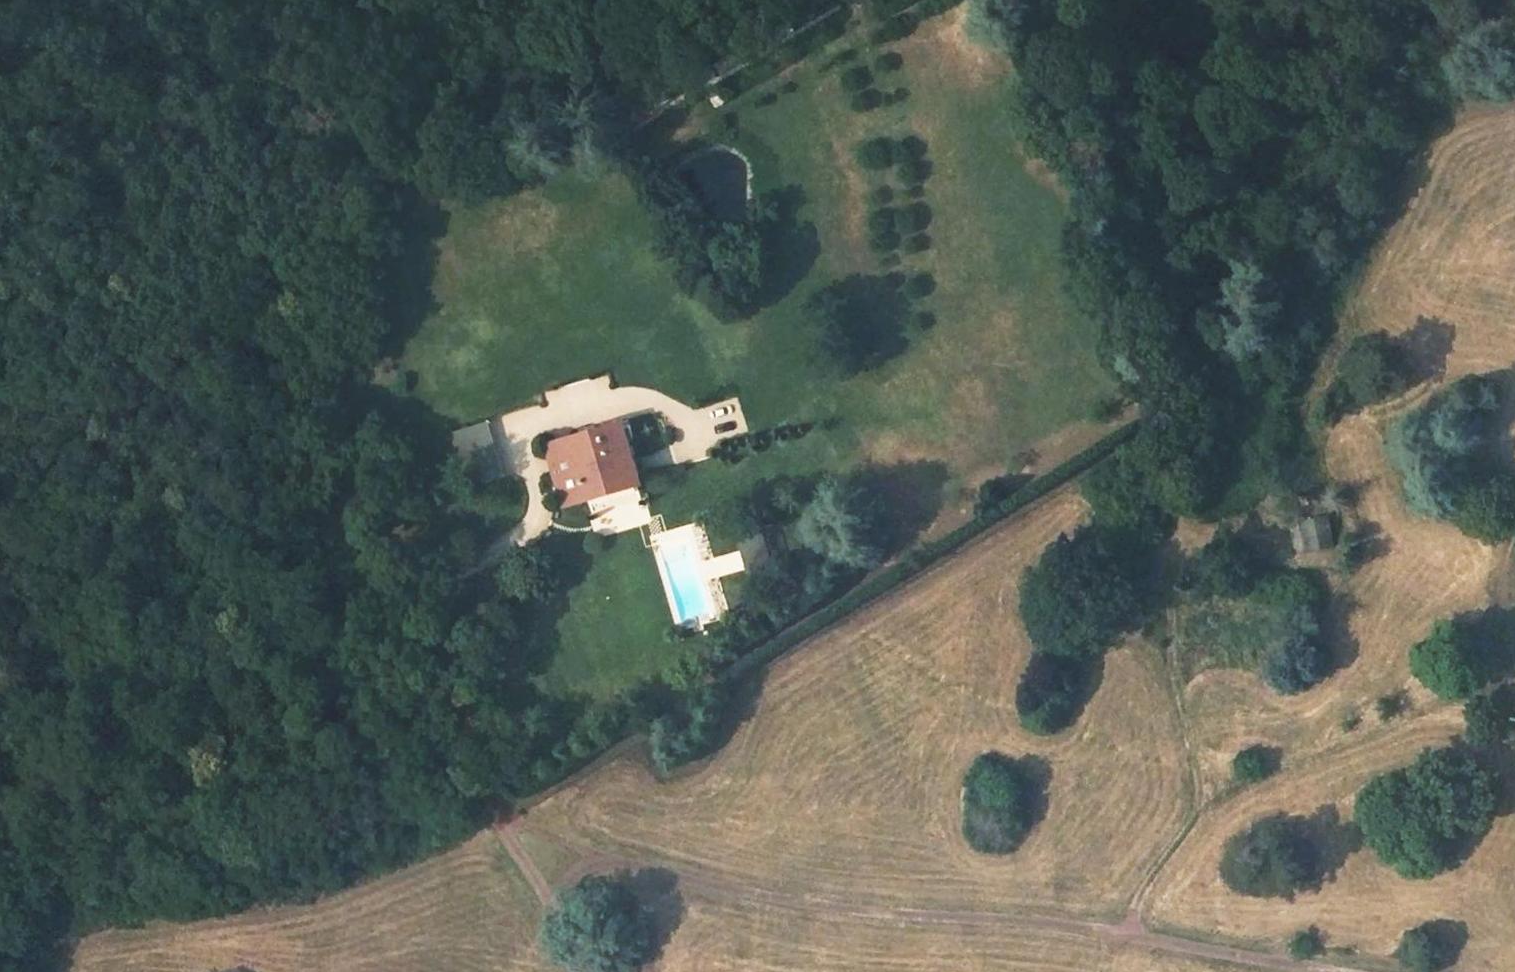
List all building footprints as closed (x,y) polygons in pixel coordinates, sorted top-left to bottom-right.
[(454,432),(464,464),(501,453),(492,421),(454,432)] [(625,427),(549,450),(564,503),(640,479),(625,427)] [(1333,517),(1303,520),(1306,550),(1336,547),(1333,517)] [(753,578),(778,570),(766,532),(741,540),(753,578)]
